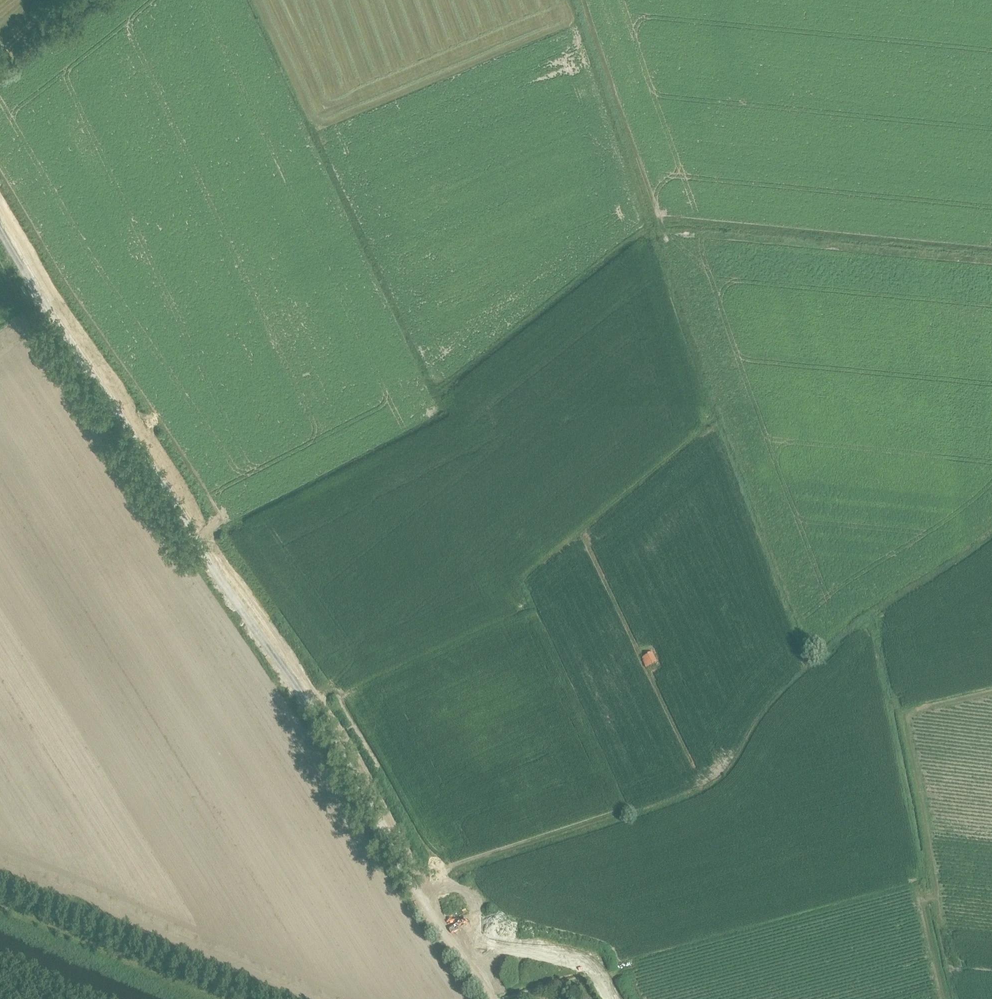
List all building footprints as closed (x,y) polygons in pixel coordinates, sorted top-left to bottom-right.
[(653,652),(641,657),(646,668),(657,663),(653,652)]
